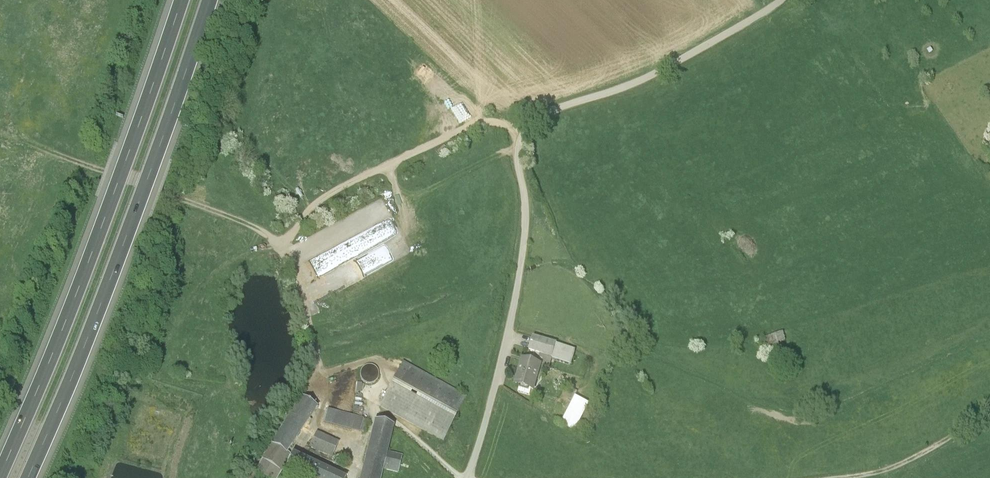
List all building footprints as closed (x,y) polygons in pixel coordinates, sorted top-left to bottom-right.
[(473,103),(429,119),(434,133),(478,117),(473,103)] [(371,211),(290,246),(297,262),(377,226),(371,211)] [(330,270),(345,262),(338,248),(322,257),(330,270)] [(769,348),(785,343),(782,332),(765,338),(769,348)] [(574,350),(534,338),(530,350),(571,362),(574,350)] [(541,365),(523,360),(516,386),(534,391),(541,365)] [(463,397),(404,365),(382,407),(441,438),(463,397)] [(360,379),(375,383),(379,370),(364,366),(360,379)] [(574,430),(588,403),(576,397),(562,423),(574,430)] [(316,408),(302,399),(272,444),(286,453),(316,408)] [(363,419),(328,410),(325,424),(359,432),(363,419)] [(375,423),(361,477),(377,477),(380,467),(397,472),(400,457),(384,453),(391,427),(375,423)] [(338,443),(317,433),(311,448),(332,457),(338,443)] [(272,444),(257,469),(271,477),(277,477),(281,472),(286,469),(292,455),(286,453),(272,444)] [(292,455),(286,469),(305,477),(341,477),(292,455)]
